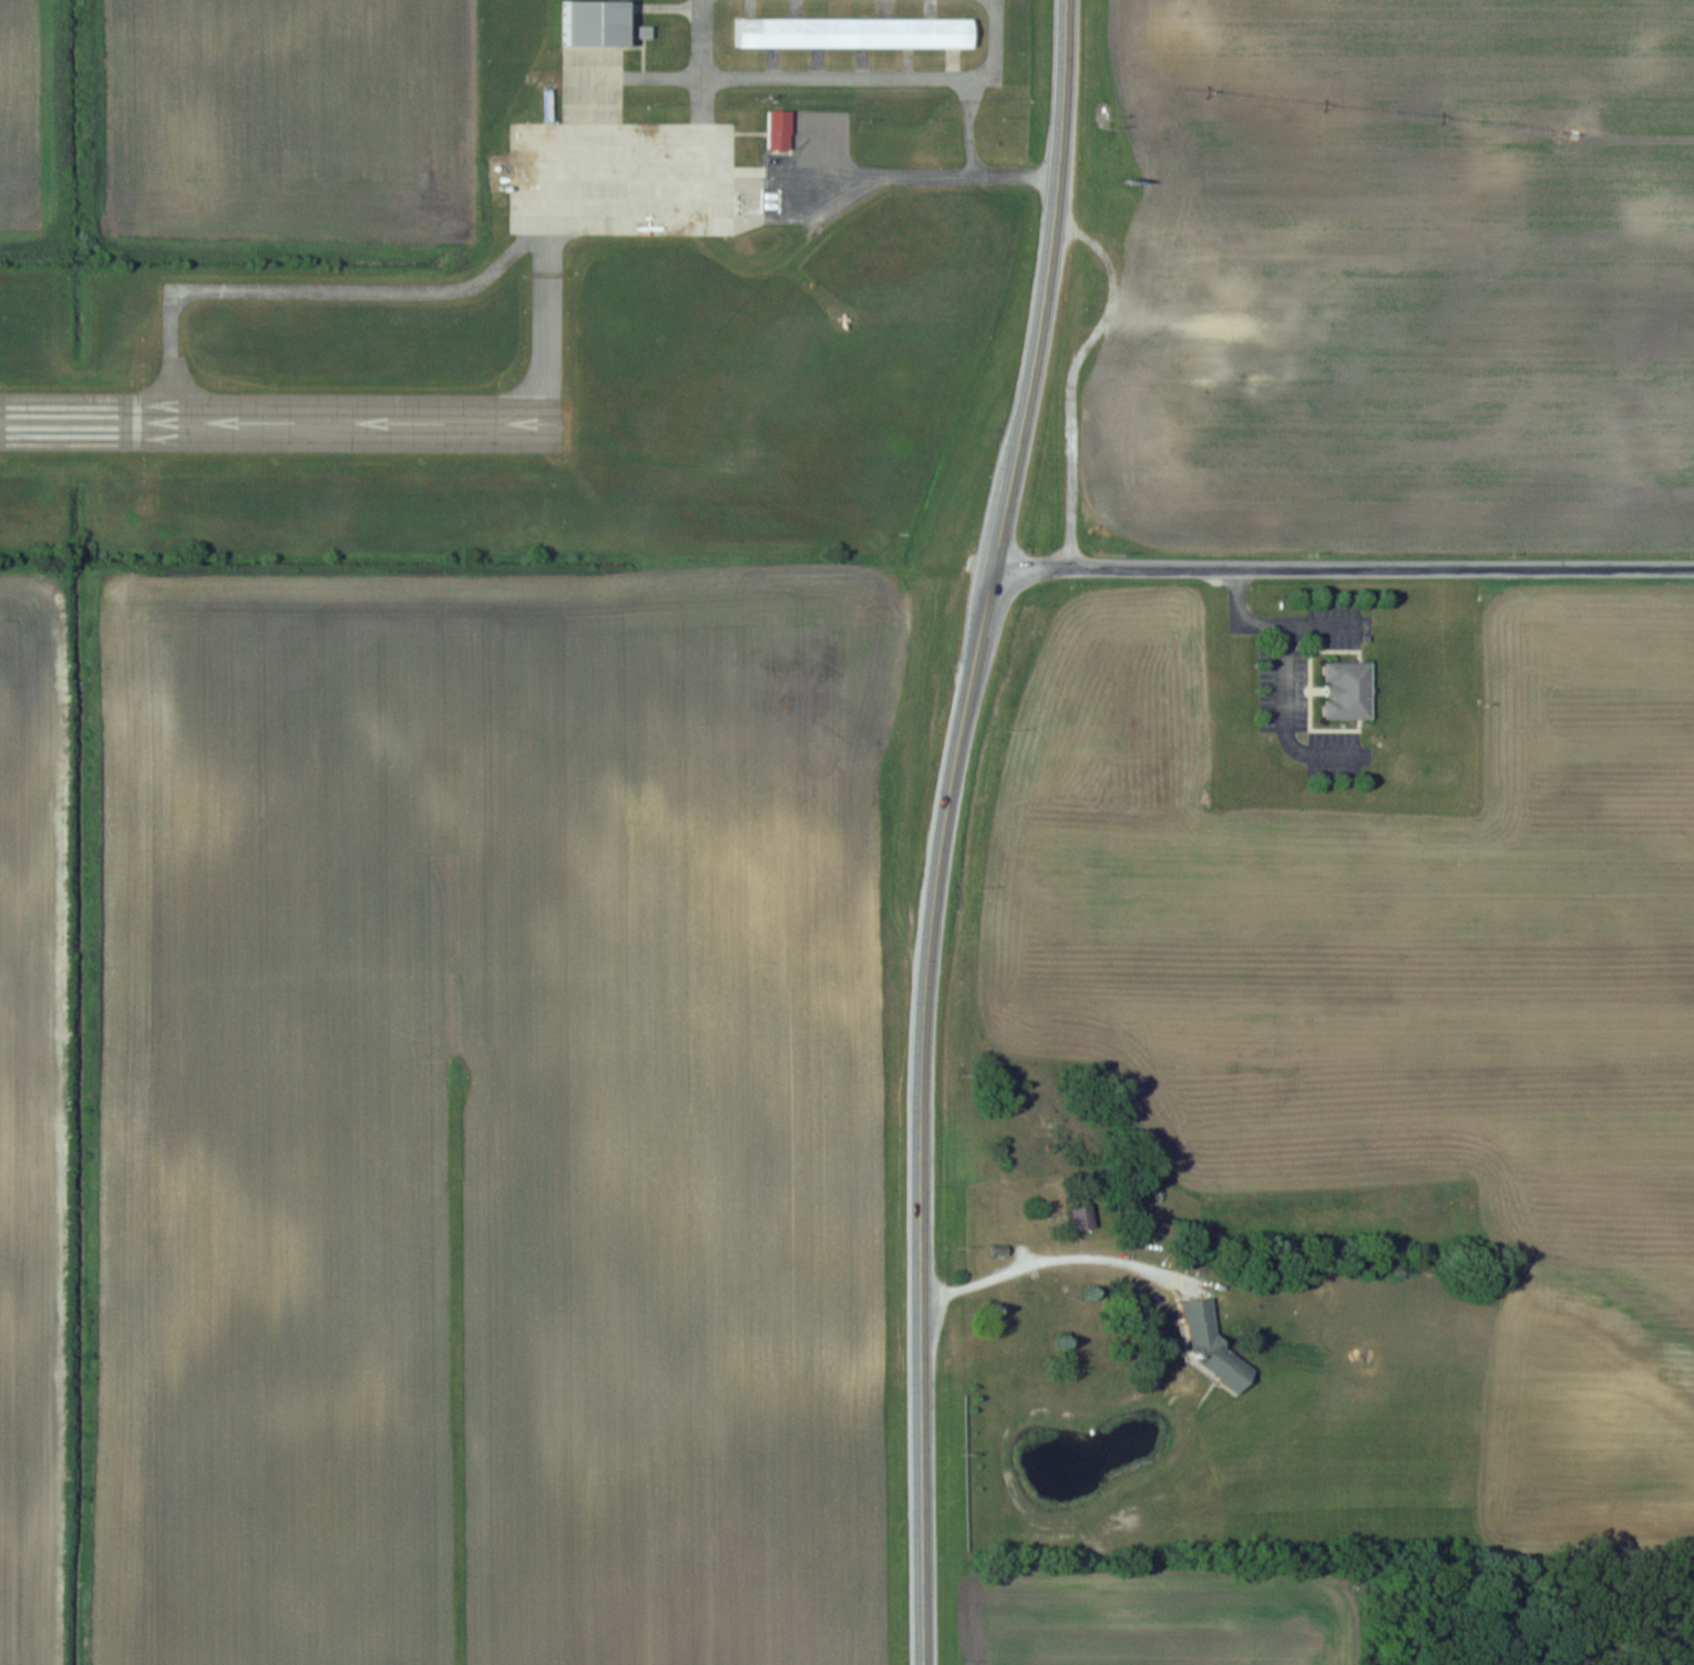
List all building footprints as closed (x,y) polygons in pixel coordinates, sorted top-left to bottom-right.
[(564,45),(625,45),(625,0),(564,0),(564,45)] [(971,18),(735,18),(735,48),(971,48),(971,18)] [(790,150),(790,110),(768,110),(768,150),(790,150)] [(1324,662),(1324,719),(1371,719),(1371,662),(1324,662)] [(1070,1207),(1073,1230),(1094,1228),(1091,1205),(1070,1207)]
